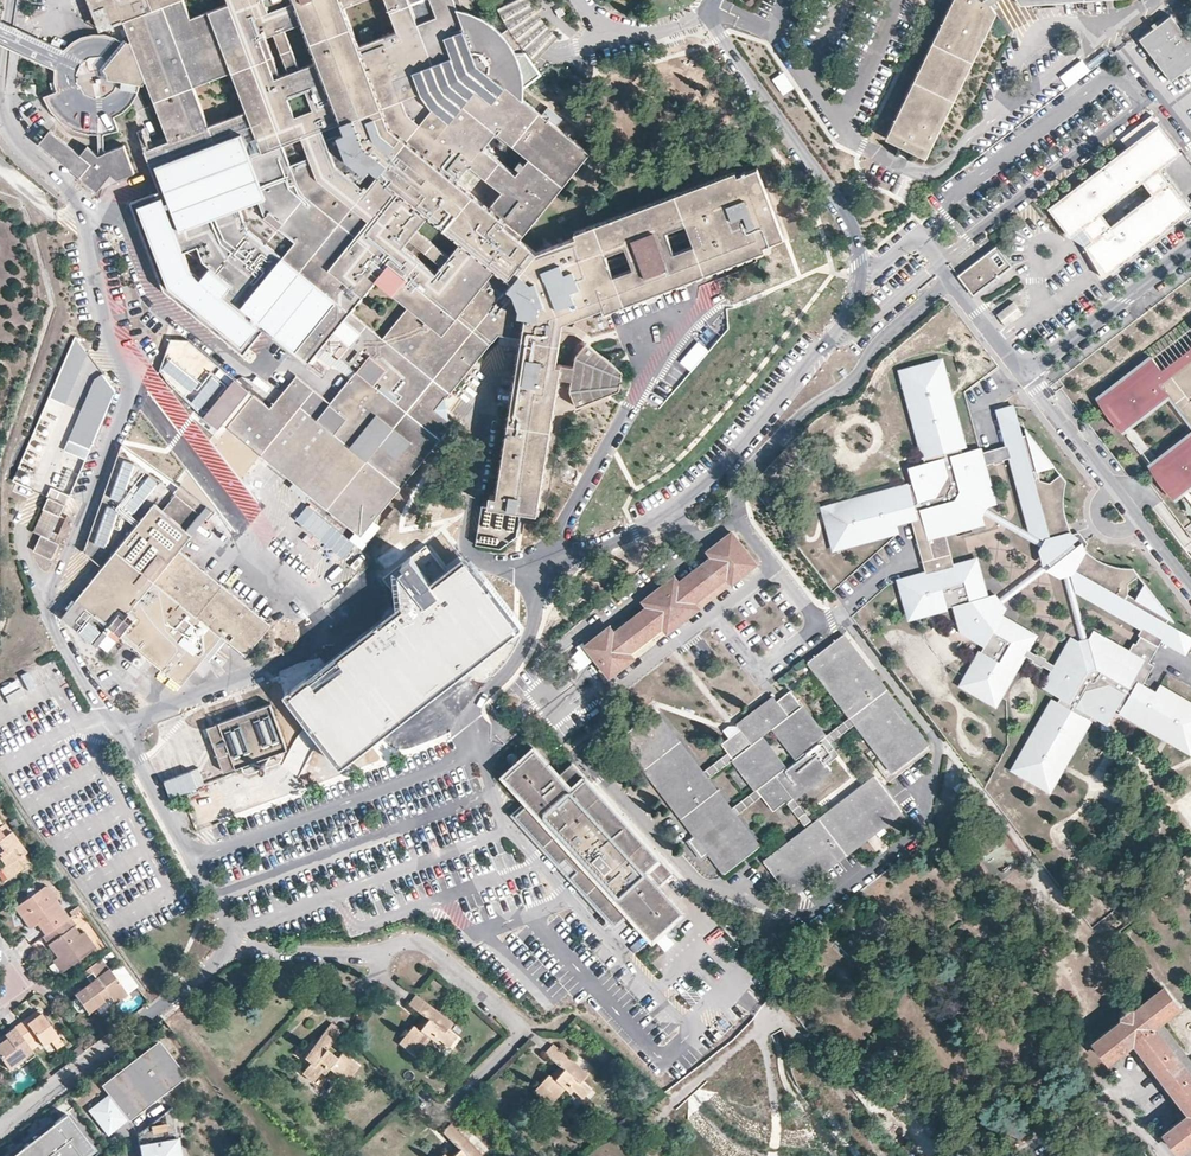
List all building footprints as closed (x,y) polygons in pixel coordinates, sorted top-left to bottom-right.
[(195,344),(175,342),(164,369),(201,402),(193,418),(220,437),(242,456),(248,461),(252,456),(257,450),(305,490),(301,496),(351,537),(352,536),(366,519),(445,425),(428,411),(492,334),(516,338),(494,462),(535,470),(543,428),(552,376),(565,377),(566,362),(550,359),(557,324),(637,293),(639,298),(757,251),(756,247),(752,236),(772,229),(753,179),(733,187),(729,177),(727,172),(609,219),(610,223),(529,254),(514,241),(584,156),(551,129),(537,116),(508,92),(483,70),(471,60),(466,46),(458,26),(450,5),(455,4),(454,0),(86,0),(97,27),(120,18),(127,38),(142,78),(164,138),(206,251),(316,342),(348,369),(323,400),(290,373),(263,406),(247,393),(195,344)] [(532,0),(515,0),(506,4),(501,6),(504,26),(515,43),(540,57),(542,55),(558,37),(540,14),(532,0)] [(884,143),(922,161),(992,17),(986,6),(994,0),(952,0),(884,143)] [(1015,9),(1131,0),(1009,0),(1015,9)] [(501,6),(461,25),(458,26),(466,46),(481,42),(504,26),(501,6)] [(1178,19),(1147,43),(1179,85),(1190,75),(1190,36),(1178,19)] [(471,60),(483,70),(492,58),(515,43),(504,26),(481,42),(466,46),(471,60)] [(57,86),(62,94),(68,101),(57,117),(68,125),(73,126),(79,128),(86,129),(93,130),(102,129),(106,128),(109,127),(113,126),(109,112),(111,111),(114,110),(118,107),(122,103),(127,98),(130,93),(133,87),(134,82),(138,83),(139,79),(142,78),(127,38),(125,39),(122,38),(119,41),(114,37),(108,34),(102,33),(94,31),(88,32),(86,32),(82,33),(74,35),(69,39),(64,43),(60,48),(57,50),(55,55),(52,61),(51,67),(50,72),(51,77),(51,83),(53,87),(57,86)] [(60,48),(37,37),(33,48),(28,58),(51,67),(52,61),(55,55),(57,50),(60,48)] [(540,57),(515,43),(492,58),(483,70),(508,92),(540,57)] [(76,84),(81,58),(76,60),(72,70),(72,80),(76,84)] [(1083,61),(1061,77),(1069,88),(1091,72),(1083,61)] [(114,66),(113,64),(104,69),(107,75),(114,71),(114,66)] [(784,73),(773,80),(784,96),(795,89),(784,73)] [(57,86),(53,87),(39,93),(41,98),(45,105),(51,112),(57,117),(68,101),(62,94),(57,86)] [(543,109),(537,116),(551,129),(558,121),(543,109)] [(1127,147),(1048,208),(1070,237),(1082,228),(1092,240),(1085,246),(1103,277),(1190,210),(1169,181),(1168,181),(1159,169),(1181,152),(1152,115),(1121,138),(1127,147)] [(82,152),(50,127),(37,142),(98,191),(112,174),(118,179),(135,173),(126,146),(104,153),(106,128),(102,129),(100,154),(88,145),(82,152)] [(206,251),(164,138),(140,148),(156,193),(134,201),(165,285),(245,352),(260,363),(264,357),(279,366),(299,363),(316,342),(206,251)] [(733,187),(753,179),(749,169),(729,177),(733,187)] [(752,236),(756,247),(776,239),(772,229),(752,236)] [(1012,266),(997,246),(977,260),(986,270),(966,286),(973,295),(1012,266)] [(69,248),(69,263),(82,262),(81,247),(69,248)] [(986,270),(977,260),(958,275),(966,286),(986,270)] [(1008,329),(1024,316),(1014,303),(998,316),(1008,329)] [(138,314),(151,327),(156,321),(144,309),(138,314)] [(156,336),(142,329),(135,344),(159,354),(169,331),(160,327),(156,336)] [(91,357),(76,341),(51,402),(69,409),(91,357)] [(574,363),(566,362),(565,377),(571,378),(570,391),(575,407),(617,392),(622,373),(586,344),(575,357),(574,363)] [(1168,362),(1174,370),(1190,357),(1190,345),(1168,362)] [(1174,370),(1168,362),(1161,368),(1151,355),(1101,393),(1111,404),(1128,427),(1162,400),(1157,394),(1164,389),(1190,423),(1190,357),(1174,370)] [(1029,777),(1026,782),(1031,785),(1035,788),(1039,790),(1048,794),(1051,789),(1058,792),(1062,785),(1064,786),(1098,727),(1097,726),(1099,721),(1127,720),(1187,753),(1188,751),(1190,753),(1190,703),(1168,690),(1164,696),(1151,689),(1162,669),(1158,667),(1162,659),(1159,657),(1163,649),(1166,651),(1171,643),(1190,654),(1190,634),(1181,625),(1174,626),(1175,620),(1152,588),(1147,595),(1144,602),(1136,598),(1136,588),(1147,581),(1140,572),(1136,572),(1133,572),(1128,571),(1123,570),(1117,569),(1111,566),(1105,562),(1100,559),(1095,555),(1091,552),(1090,552),(1089,549),(1086,546),(1083,542),(1081,538),(1079,533),(1077,527),(1075,522),(1074,517),(1073,513),(1072,506),(1072,500),(1072,493),(1073,487),(1067,479),(1058,486),(1048,484),(1047,476),(1062,472),(1032,434),(1033,440),(1029,440),(1023,412),(1006,416),(1014,450),(1008,452),(1007,448),(995,451),(996,455),(989,456),(988,452),(970,456),(969,453),(973,451),(954,380),(952,381),(950,369),(938,370),(937,367),(933,368),(929,368),(924,369),(921,370),(916,372),(918,376),(909,380),(912,391),(910,392),(930,464),(932,463),(939,461),(940,466),(933,467),(932,468),(920,488),(922,495),(917,496),(916,489),(915,487),(840,509),(840,512),(834,513),(835,520),(832,521),(832,526),(834,532),(835,537),(838,547),(841,545),(845,552),(850,551),(851,553),(881,545),(906,538),(904,529),(918,525),(924,547),(927,546),(933,566),(930,567),(932,576),(919,581),(920,583),(909,586),(911,595),(906,596),(912,616),(917,614),(920,624),(920,623),(927,621),(928,623),(946,618),(945,616),(964,610),(968,629),(978,643),(991,651),(983,665),(981,664),(971,682),(973,683),(970,688),(977,693),(974,697),(994,708),(996,704),(1004,709),(1004,706),(1008,700),(1009,700),(1032,660),(1041,666),(1040,668),(1049,673),(1050,671),(1060,677),(1050,693),(1067,704),(1065,707),(1060,704),(1025,764),(1027,765),(1023,772),(1029,777)] [(918,376),(916,372),(905,373),(909,380),(918,376)] [(117,394),(103,375),(94,381),(67,450),(89,460),(117,394)] [(261,395),(264,387),(246,379),(243,387),(261,395)] [(1190,438),(1157,464),(1170,480),(1180,494),(1190,485),(1190,440),(1190,438)] [(257,450),(252,456),(301,496),(305,490),(257,450)] [(269,622),(187,552),(218,516),(201,494),(129,458),(84,545),(108,565),(65,616),(88,636),(102,619),(171,678),(212,631),(240,655),(269,622)] [(535,470),(494,462),(487,493),(504,496),(502,508),(511,510),(521,511),(528,513),(535,470)] [(479,504),(502,508),(504,496),(487,493),(481,492),(479,504)] [(49,538),(65,505),(49,497),(33,531),(41,535),(34,551),(52,559),(60,543),(49,538)] [(1002,510),(999,497),(990,499),(993,512),(1002,510)] [(502,508),(479,504),(474,503),(468,541),(492,545),(508,535),(511,510),(502,508)] [(309,506),(297,520),(344,562),(357,547),(309,506)] [(835,520),(834,513),(827,512),(832,521),(835,520)] [(1051,555),(1054,550),(992,515),(989,520),(1051,555)] [(373,524),(366,519),(352,536),(359,542),(373,524)] [(990,529),(988,521),(975,524),(977,532),(990,529)] [(758,562),(734,531),(709,551),(713,556),(681,581),(677,576),(645,601),(649,606),(617,630),(613,625),(589,644),(612,674),(636,655),(632,650),(664,626),(668,631),(700,606),(696,601),(729,576),(733,581),(758,562)] [(1087,535),(1081,538),(1083,542),(1086,546),(1089,549),(1090,552),(1091,552),(1097,547),(1087,535)] [(927,546),(924,547),(930,567),(933,566),(927,546)] [(1058,571),(1053,566),(1005,604),(1009,610),(1058,571)] [(1077,573),(1071,574),(1090,645),(1095,644),(1077,573)] [(911,595),(909,586),(903,585),(906,596),(911,595)] [(1080,641),(1073,653),(1080,657),(1088,645),(1080,641)] [(732,879),(765,852),(743,823),(768,803),(780,818),(792,809),(813,836),(770,869),(797,904),(908,819),(881,784),(821,830),(802,806),(838,777),(834,773),(847,763),(837,752),(863,732),(901,779),(935,753),(850,644),(815,670),(858,725),(832,745),(797,700),(785,709),(779,715),(775,709),(743,734),(746,738),(728,752),(735,760),(709,780),(661,718),(627,745),(680,813),(732,879)] [(977,693),(970,688),(966,692),(974,697),(977,693)] [(287,748),(270,704),(207,727),(224,772),(287,748)] [(779,715),(785,709),(781,704),(775,709),(779,715)] [(996,704),(994,708),(1003,713),(1004,709),(996,704)] [(535,747),(500,777),(523,804),(511,815),(616,926),(626,914),(652,943),(687,912),(663,884),(650,871),(662,859),(644,841),(584,776),(571,788),(535,747)] [(165,781),(172,800),(206,789),(200,770),(165,781)] [(1029,777),(1023,772),(1017,777),(1026,782),(1029,777)] [(1051,789),(1048,794),(1057,801),(1058,792),(1051,789)] [(19,823),(16,817),(10,821),(14,827),(19,823)] [(4,835),(10,830),(3,820),(0,823),(0,829),(4,835)] [(10,830),(4,835),(0,838),(0,853),(1,855),(0,855),(0,856),(13,875),(30,862),(24,852),(25,851),(10,830)] [(13,875),(0,856),(0,868),(8,878),(13,875)] [(46,933),(68,917),(54,899),(56,897),(49,887),(43,885),(38,889),(37,894),(39,897),(34,900),(33,898),(28,897),(22,901),(21,913),(31,927),(38,922),(41,920),(43,923),(40,925),(46,933)] [(38,889),(28,897),(33,898),(34,900),(39,897),(37,894),(38,889)] [(69,916),(75,924),(85,917),(79,909),(69,916)] [(75,924),(69,916),(68,917),(46,933),(51,940),(48,942),(55,952),(59,949),(62,953),(58,956),(53,960),(62,971),(94,947),(83,931),(79,934),(72,926),(75,924)] [(113,955),(110,951),(100,958),(103,963),(113,955)] [(119,963),(109,971),(100,958),(77,974),(84,983),(87,987),(81,991),(79,987),(71,993),(71,994),(73,997),(70,999),(70,1004),(74,1009),(79,1010),(82,1008),(85,1012),(107,996),(110,1000),(116,1001),(125,994),(136,986),(119,963)] [(437,1028),(447,1036),(455,1025),(446,1017),(450,1011),(416,983),(409,992),(423,1004),(425,1006),(416,1017),(414,1015),(411,1013),(398,1030),(409,1039),(417,1031),(422,1035),(429,1026),(434,1031),(437,1028)] [(1166,989),(1138,1011),(1133,1004),(1121,1013),(1126,1020),(1098,1041),(1113,1060),(1137,1042),(1190,1113),(1190,1068),(1158,1025),(1181,1008),(1166,989)] [(425,1006),(423,1004),(414,1015),(416,1017),(425,1006)] [(31,1013),(25,1018),(28,1022),(42,1012),(39,1008),(31,1013)] [(44,1044),(51,1039),(58,1034),(42,1012),(28,1022),(25,1018),(15,1025),(28,1043),(38,1036),(44,1044)] [(343,1067),(352,1056),(335,1042),(333,1045),(331,1048),(320,1038),(323,1035),(334,1022),(324,1014),(297,1048),(303,1054),(296,1063),(306,1072),(314,1062),(317,1065),(322,1059),(331,1066),(335,1061),(343,1067)] [(31,1048),(28,1043),(15,1025),(5,1032),(8,1036),(1,1042),(0,1042),(0,1054),(10,1066),(23,1057),(22,1055),(31,1048)] [(417,1031),(409,1039),(415,1043),(422,1035),(417,1031)] [(568,1079),(577,1089),(586,1079),(578,1070),(584,1065),(553,1032),(545,1040),(557,1053),(559,1056),(549,1066),(547,1063),(545,1061),(529,1075),(539,1087),(547,1080),(552,1085),(560,1077),(565,1082),(568,1079)] [(58,1034),(51,1039),(57,1046),(63,1042),(58,1034)] [(333,1045),(323,1035),(320,1038),(331,1048),(333,1045)] [(186,1073),(160,1041),(105,1084),(132,1116),(186,1073)] [(83,1050),(79,1044),(72,1049),(76,1055),(83,1050)] [(25,1060),(35,1054),(31,1048),(22,1055),(23,1057),(25,1060)] [(559,1056),(557,1053),(547,1063),(549,1066),(559,1056)] [(338,1073),(343,1067),(335,1061),(331,1066),(338,1073)] [(51,1074),(46,1068),(39,1074),(43,1080),(51,1074)] [(547,1080),(539,1087),(544,1092),(552,1085),(547,1080)] [(459,1155),(482,1155),(477,1150),(483,1144),(453,1111),(444,1119),(456,1133),(459,1136),(449,1145),(446,1141),(445,1139),(429,1153),(431,1155),(459,1155)] [(1168,1132),(1183,1150),(1190,1144),(1190,1114),(1168,1132)] [(70,1119),(23,1155),(99,1155),(70,1119)] [(459,1136),(456,1133),(446,1141),(449,1145),(459,1136)] [(141,1155),(180,1155),(177,1138),(139,1145),(141,1155)]
